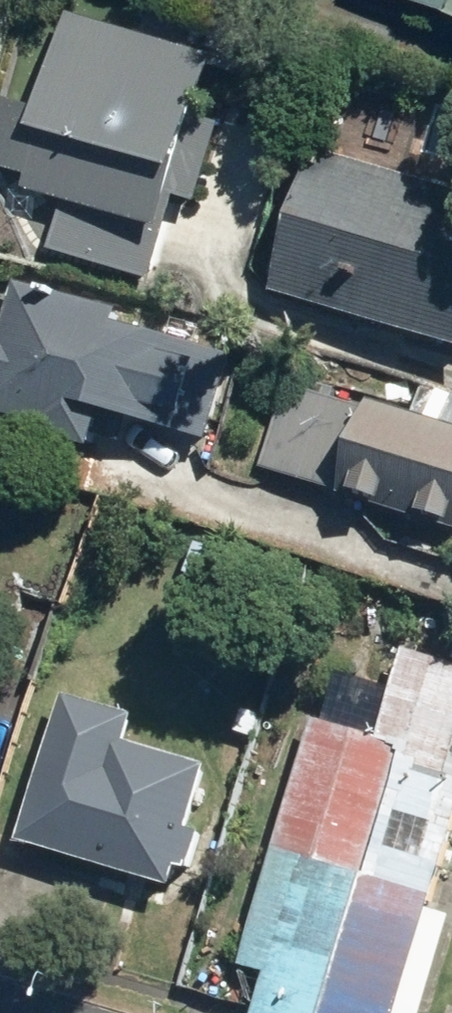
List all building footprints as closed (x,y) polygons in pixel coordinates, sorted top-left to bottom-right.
[(0,198),(0,239),(133,280),(195,81),(50,36),(0,198)] [(274,296),(451,348),(451,190),(316,151),(274,296)] [(36,422),(34,431),(97,449),(108,413),(208,441),(232,354),(119,323),(122,309),(17,280),(1,335),(0,335),(0,412),(36,422)] [(251,469),(451,527),(451,435),(276,384),(251,469)] [(29,684),(52,609),(11,597),(0,634),(0,675),(29,684)] [(256,1012),(397,1012),(432,891),(365,872),(396,762),(448,777),(451,762),(451,665),(400,650),(375,740),(308,721),(237,967),(267,975),(256,1012)] [(17,843),(171,888),(176,869),(188,873),(200,833),(189,830),(207,767),(123,743),(131,716),(60,696),(17,843)]
